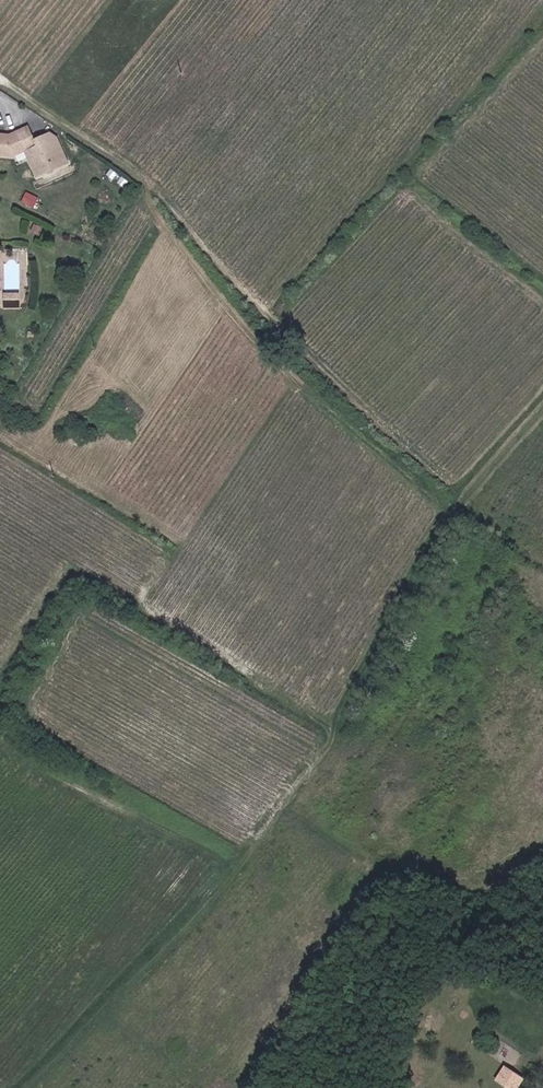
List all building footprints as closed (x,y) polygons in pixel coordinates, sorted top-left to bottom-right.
[(0,123),(0,144),(7,145),(19,139),(31,164),(61,150),(51,125),(44,121),(29,128),(22,115),(4,124),(0,123)] [(3,305),(21,307),(22,292),(5,291),(3,305)] [(496,1081),(511,1087),(519,1087),(526,1074),(504,1064),(496,1081)]
